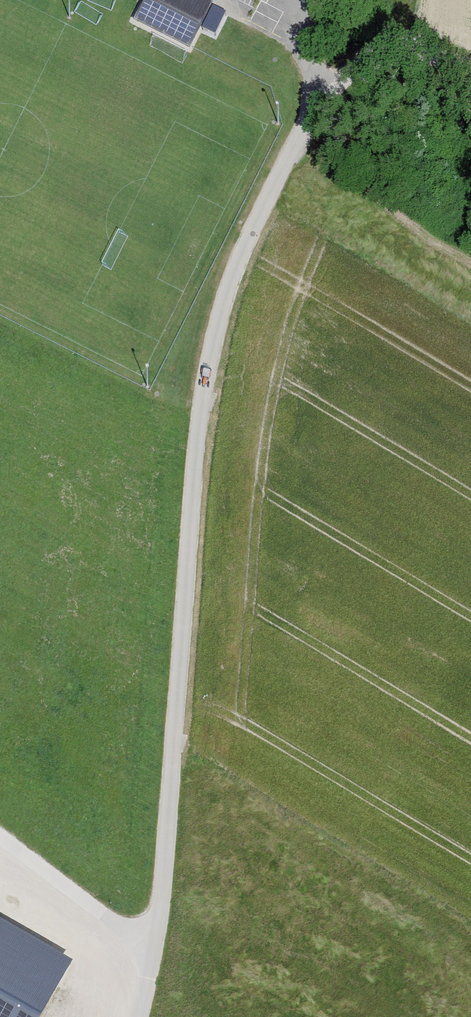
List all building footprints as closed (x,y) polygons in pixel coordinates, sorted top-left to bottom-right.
[(136,22),(189,49),(211,7),(197,0),(147,0),(136,22)] [(65,969),(0,934),(0,1016),(39,1016),(65,969)]
